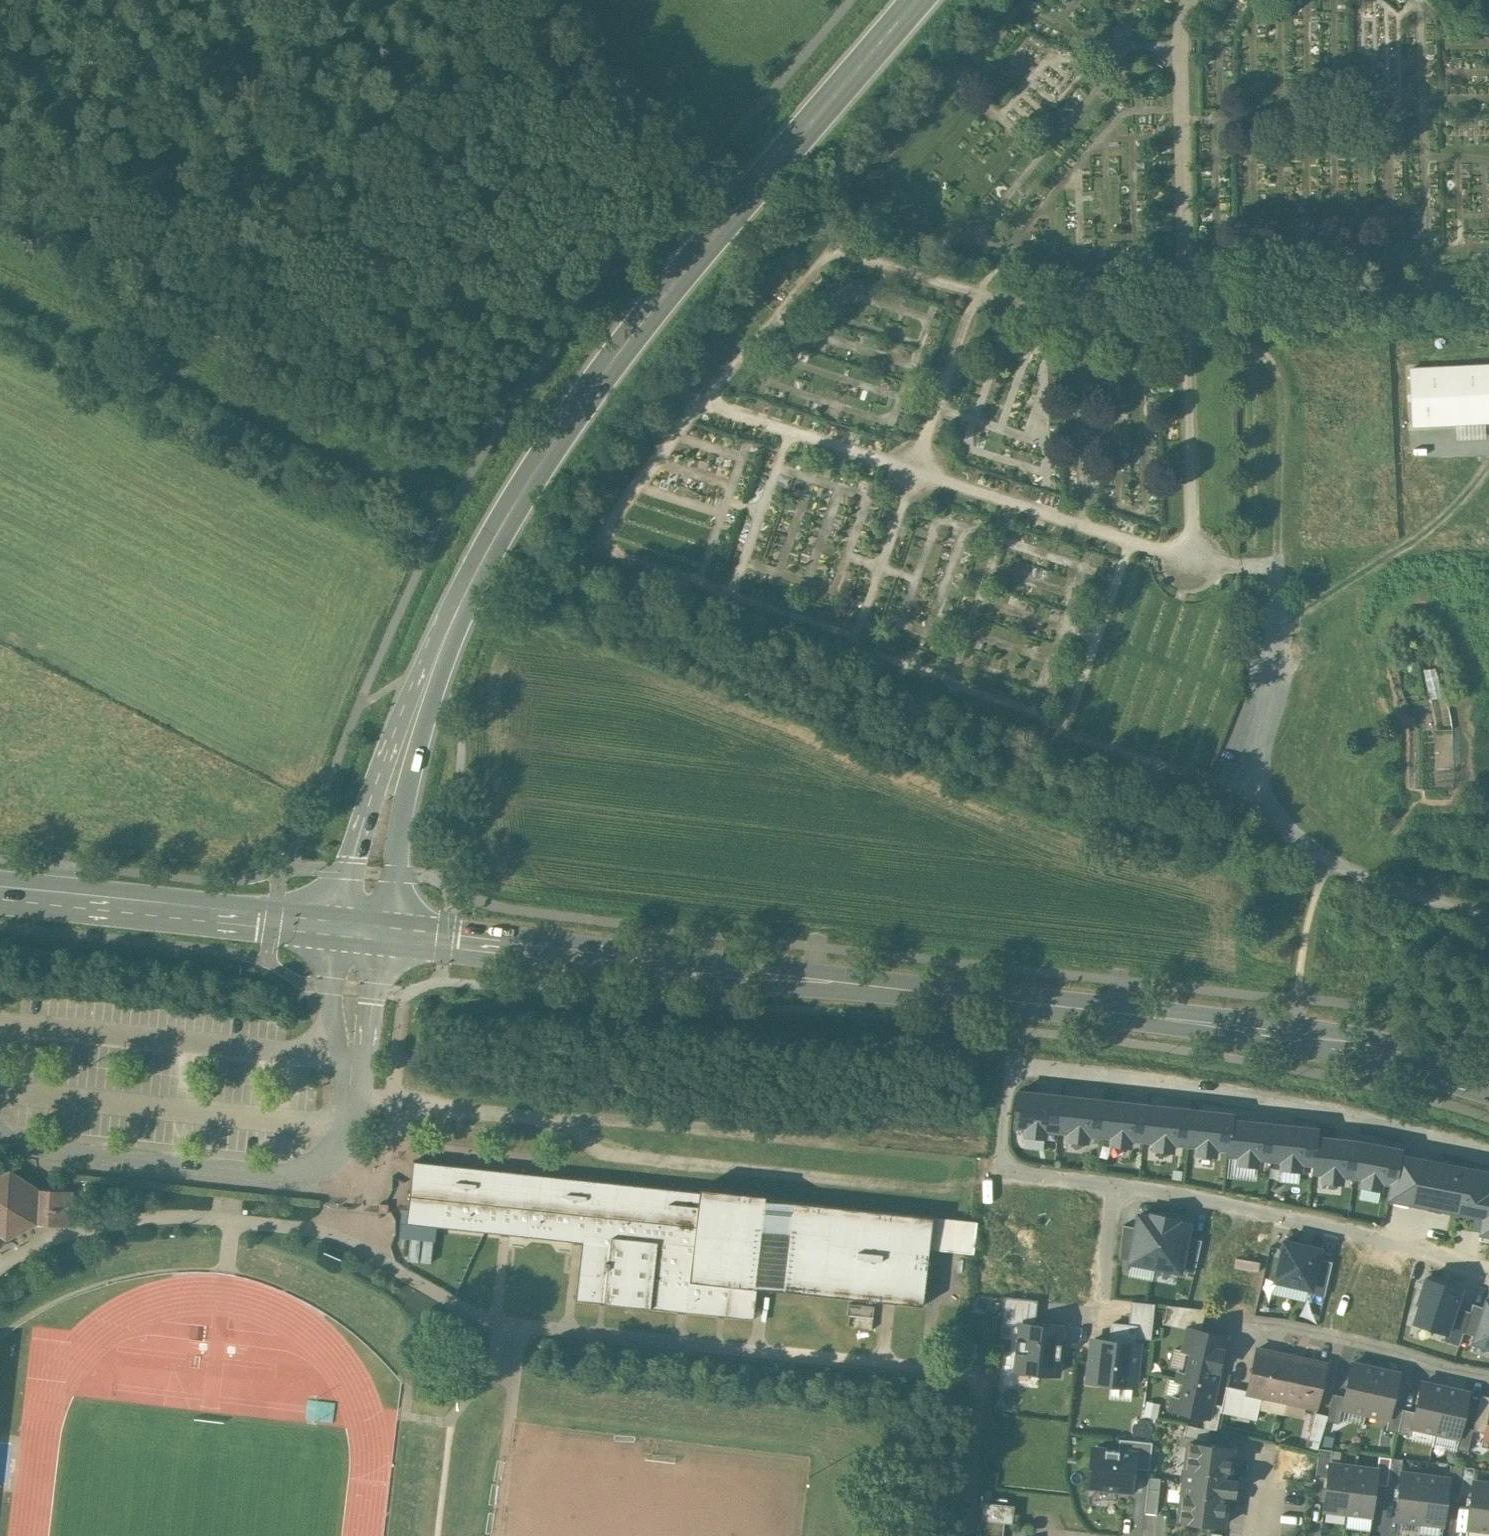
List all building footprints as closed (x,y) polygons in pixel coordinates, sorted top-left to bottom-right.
[(1410,369),(1413,426),(1456,423),(1485,422),(1488,422),(1488,365),(1410,369)] [(1485,422),(1456,423),(1457,439),(1485,438),(1485,422)] [(1062,1095),(1018,1091),(1015,1125),(1026,1127),(1025,1134),(1045,1136),(1046,1129),(1058,1130),(1062,1095)] [(1105,1100),(1062,1095),(1058,1130),(1069,1131),(1068,1139),(1088,1141),(1089,1134),(1101,1135),(1105,1100)] [(1147,1104),(1105,1100),(1101,1135),(1111,1136),(1111,1143),(1130,1145),(1131,1138),(1144,1139),(1147,1104)] [(1190,1109),(1147,1104),(1144,1139),(1154,1140),(1153,1148),(1173,1150),(1174,1143),(1186,1144),(1190,1109)] [(1233,1114),(1190,1109),(1186,1144),(1197,1145),(1196,1153),(1216,1155),(1217,1147),(1228,1148),(1227,1154),(1228,1154),(1233,1114)] [(1234,1114),(1233,1114),(1228,1154),(1239,1155),(1238,1163),(1258,1165),(1259,1157),(1271,1159),(1275,1124),(1233,1119),(1234,1114)] [(1317,1128),(1275,1124),(1271,1159),(1281,1160),(1281,1167),(1300,1169),(1301,1162),(1313,1163),(1316,1137),(1317,1128)] [(1359,1141),(1316,1137),(1313,1163),(1312,1172),(1323,1172),(1323,1180),(1342,1182),(1343,1174),(1354,1176),(1359,1141)] [(1399,1149),(1359,1141),(1354,1176),(1363,1177),(1361,1185),(1381,1189),(1382,1181),(1392,1183),(1390,1198),(1391,1198),(1400,1148),(1399,1148),(1399,1149)] [(1402,1148),(1400,1148),(1391,1198),(1477,1215),(1482,1188),(1486,1172),(1400,1155),(1402,1148)] [(765,1195),(699,1188),(699,1192),(412,1161),(409,1196),(408,1196),(405,1224),(581,1243),(575,1300),(753,1320),(756,1288),(922,1305),(928,1249),(932,1219),(932,1217),(764,1199),(765,1195)] [(0,1177),(0,1237),(2,1235),(6,1237),(34,1222),(67,1224),(68,1192),(36,1190),(9,1172),(0,1177)] [(1482,1188),(1477,1215),(1484,1217),(1481,1232),(1488,1234),(1488,1189),(1482,1188)] [(1129,1261),(1155,1266),(1165,1216),(1151,1214),(1151,1216),(1139,1214),(1136,1227),(1130,1260),(1129,1261)] [(1155,1266),(1180,1271),(1187,1236),(1190,1224),(1177,1221),(1178,1219),(1165,1216),(1155,1266)] [(974,1223),(932,1219),(928,1249),(971,1253),(974,1223)] [(1130,1260),(1136,1227),(1123,1224),(1119,1258),(1130,1260)] [(1200,1239),(1187,1236),(1181,1269),(1194,1272),(1200,1239)] [(1284,1240),(1275,1280),(1308,1288),(1312,1288),(1319,1258),(1321,1249),(1284,1240)] [(1235,1256),(1234,1266),(1258,1269),(1260,1260),(1235,1256)] [(1332,1261),(1319,1258),(1312,1288),(1308,1288),(1307,1292),(1324,1296),(1332,1261)] [(1456,1307),(1462,1289),(1424,1277),(1416,1302),(1419,1303),(1413,1321),(1445,1332),(1447,1333),(1456,1307)] [(1002,1322),(1018,1324),(1019,1322),(1035,1323),(1037,1300),(1005,1297),(1002,1322)] [(1487,1299),(1485,1307),(1475,1335),(1473,1341),(1488,1346),(1488,1300),(1487,1299)] [(1137,1324),(1136,1336),(1151,1338),(1154,1303),(1131,1300),(1129,1323),(1137,1324)] [(1475,1335),(1485,1307),(1473,1303),(1470,1311),(1464,1331),(1475,1335)] [(873,1306),(848,1304),(846,1315),(848,1315),(872,1318),(873,1306)] [(1189,1329),(1200,1331),(1205,1308),(1167,1304),(1163,1323),(1189,1329)] [(1464,1331),(1470,1311),(1456,1307),(1447,1333),(1445,1332),(1443,1339),(1459,1345),(1464,1331)] [(872,1318),(848,1315),(847,1327),(871,1330),(872,1318)] [(1019,1322),(1018,1324),(1014,1369),(1060,1374),(1064,1326),(1035,1323),(1019,1322)] [(1108,1339),(1092,1338),(1087,1381),(1136,1386),(1140,1342),(1135,1342),(1136,1336),(1137,1324),(1129,1323),(1110,1322),(1108,1339)] [(1200,1331),(1189,1329),(1184,1350),(1191,1352),(1188,1362),(1181,1367),(1178,1379),(1213,1386),(1224,1337),(1200,1331)] [(1326,1364),(1256,1349),(1246,1390),(1245,1392),(1262,1396),(1263,1396),(1317,1407),(1326,1364)] [(1344,1396),(1341,1407),(1365,1412),(1375,1368),(1351,1362),(1344,1396)] [(1398,1373),(1375,1368),(1365,1412),(1388,1417),(1391,1406),(1398,1373)] [(1213,1386),(1178,1379),(1178,1380),(1184,1382),(1182,1391),(1175,1395),(1172,1408),(1206,1415),(1212,1387),(1213,1387),(1213,1386)] [(1445,1387),(1421,1382),(1415,1411),(1411,1426),(1435,1431),(1445,1387)] [(1241,1389),(1226,1386),(1220,1411),(1256,1419),(1260,1401),(1240,1396),(1241,1389)] [(1468,1392),(1445,1387),(1435,1431),(1458,1437),(1461,1425),(1468,1392)] [(1344,1396),(1332,1393),(1327,1415),(1326,1420),(1337,1423),(1341,1407),(1344,1396)] [(1480,1394),(1473,1428),(1472,1430),(1485,1433),(1488,1416),(1488,1396),(1480,1394)] [(1403,1409),(1391,1406),(1388,1417),(1386,1430),(1398,1432),(1403,1409)] [(1415,1411),(1403,1409),(1398,1432),(1409,1435),(1411,1426),(1415,1411)] [(1314,1411),(1307,1439),(1319,1442),(1326,1420),(1327,1415),(1314,1411)] [(1209,1429),(1186,1424),(1184,1436),(1207,1441),(1209,1429)] [(1473,1428),(1461,1425),(1458,1437),(1456,1449),(1467,1451),(1472,1430),(1473,1428)] [(1120,1438),(1118,1450),(1135,1452),(1134,1467),(1136,1467),(1149,1469),(1152,1442),(1120,1438)] [(1232,1447),(1189,1442),(1185,1469),(1191,1470),(1188,1493),(1182,1492),(1179,1520),(1222,1525),(1226,1493),(1234,1494),(1236,1481),(1228,1480),(1232,1447)] [(1118,1450),(1093,1448),(1089,1486),(1109,1488),(1109,1491),(1133,1493),(1136,1467),(1134,1467),(1135,1452),(1118,1450)] [(1331,1449),(1318,1448),(1315,1476),(1327,1477),(1329,1463),(1330,1463),(1331,1449)] [(1402,1459),(1391,1457),(1387,1485),(1399,1486),(1401,1472),(1402,1459)] [(1330,1463),(1329,1463),(1327,1477),(1323,1509),(1347,1512),(1353,1466),(1330,1463)] [(1462,1466),(1450,1465),(1448,1479),(1447,1492),(1459,1494),(1462,1466)] [(1377,1469),(1353,1466),(1347,1512),(1371,1515),(1377,1469)] [(1474,1468),(1462,1466),(1459,1494),(1471,1495),(1472,1482),(1474,1468)] [(1425,1475),(1401,1472),(1399,1486),(1395,1518),(1419,1521),(1425,1475)] [(1448,1479),(1425,1475),(1419,1521),(1443,1524),(1447,1492),(1448,1479)] [(1472,1482),(1471,1495),(1466,1527),(1488,1530),(1488,1484),(1472,1482)] [(1159,1490),(1147,1488),(1145,1512),(1156,1513),(1159,1490)] [(983,1499),(980,1516),(1011,1520),(1013,1503),(983,1499)] [(1373,1526),(1373,1516),(1346,1517),(1346,1527),(1373,1526)] [(980,1519),(979,1535),(1002,1535),(1004,1522),(980,1519)]
